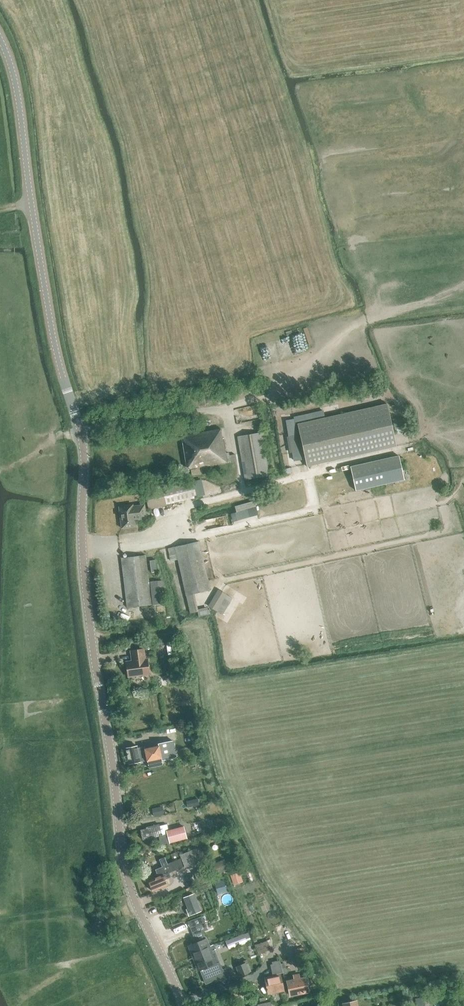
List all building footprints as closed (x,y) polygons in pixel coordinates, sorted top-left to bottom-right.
[(298,423),(307,465),(396,446),(387,403),(298,423)] [(187,470),(190,469),(192,475),(203,472),(202,467),(226,463),(220,428),(181,435),(187,470)] [(259,430),(235,434),(242,476),(267,472),(259,430)] [(299,435),(291,435),(292,460),(300,459),(299,435)] [(404,479),(399,456),(350,467),(355,490),(404,479)] [(162,487),(144,491),(148,509),(149,509),(166,505),(185,500),(189,499),(192,498),(196,497),(192,481),(162,489),(162,487)] [(119,506),(121,528),(136,527),(135,519),(146,518),(144,503),(119,506)] [(198,612),(194,593),(209,590),(199,542),(168,547),(171,561),(177,559),(189,614),(198,612)] [(145,555),(144,555),(120,558),(126,607),(151,604),(145,555)] [(157,580),(150,581),(152,604),(160,604),(158,588),(163,587),(162,580),(157,580)] [(220,591),(210,606),(221,613),(231,598),(220,591)] [(132,661),(126,662),(128,677),(149,674),(147,659),(145,659),(143,649),(130,650),(132,661)] [(137,746),(125,748),(129,764),(141,761),(147,760),(148,767),(162,765),(162,760),(176,757),(176,756),(172,740),(158,743),(158,745),(144,748),(144,746),(137,748),(137,746)] [(185,800),(187,807),(199,804),(198,797),(185,800)] [(154,816),(164,814),(162,806),(152,808),(154,816)] [(161,845),(187,838),(183,826),(160,832),(159,826),(159,824),(146,827),(146,828),(140,830),(142,840),(159,836),(161,845)] [(152,891),(167,885),(165,879),(171,877),(169,873),(171,872),(184,866),(201,859),(197,848),(180,855),(178,851),(171,854),(174,862),(168,864),(167,864),(164,857),(159,859),(162,866),(155,869),(158,877),(148,881),(152,891)] [(216,874),(229,869),(224,859),(212,864),(216,874)] [(249,869),(243,871),(247,883),(253,881),(249,869)] [(229,874),(233,884),(242,881),(239,871),(229,874)] [(214,883),(217,894),(226,892),(223,880),(214,883)] [(189,917),(200,913),(194,897),(183,902),(189,917)] [(204,923),(190,928),(192,935),(193,935),(196,942),(188,945),(193,957),(205,953),(203,948),(209,946),(210,946),(206,938),(203,930),(207,929),(211,927),(209,922),(204,923)] [(250,937),(248,932),(225,941),(228,948),(236,945),(235,943),(250,937)] [(211,951),(209,946),(203,948),(205,953),(193,957),(198,970),(200,970),(206,983),(221,977),(222,980),(228,978),(225,969),(223,970),(221,971),(217,962),(215,963),(211,951)] [(306,952),(295,954),(298,968),(309,966),(306,952)] [(245,963),(236,967),(240,976),(249,972),(245,963)] [(264,978),(268,993),(284,990),(280,974),(264,978)] [(305,977),(287,982),(290,995),(309,991),(305,977)]
